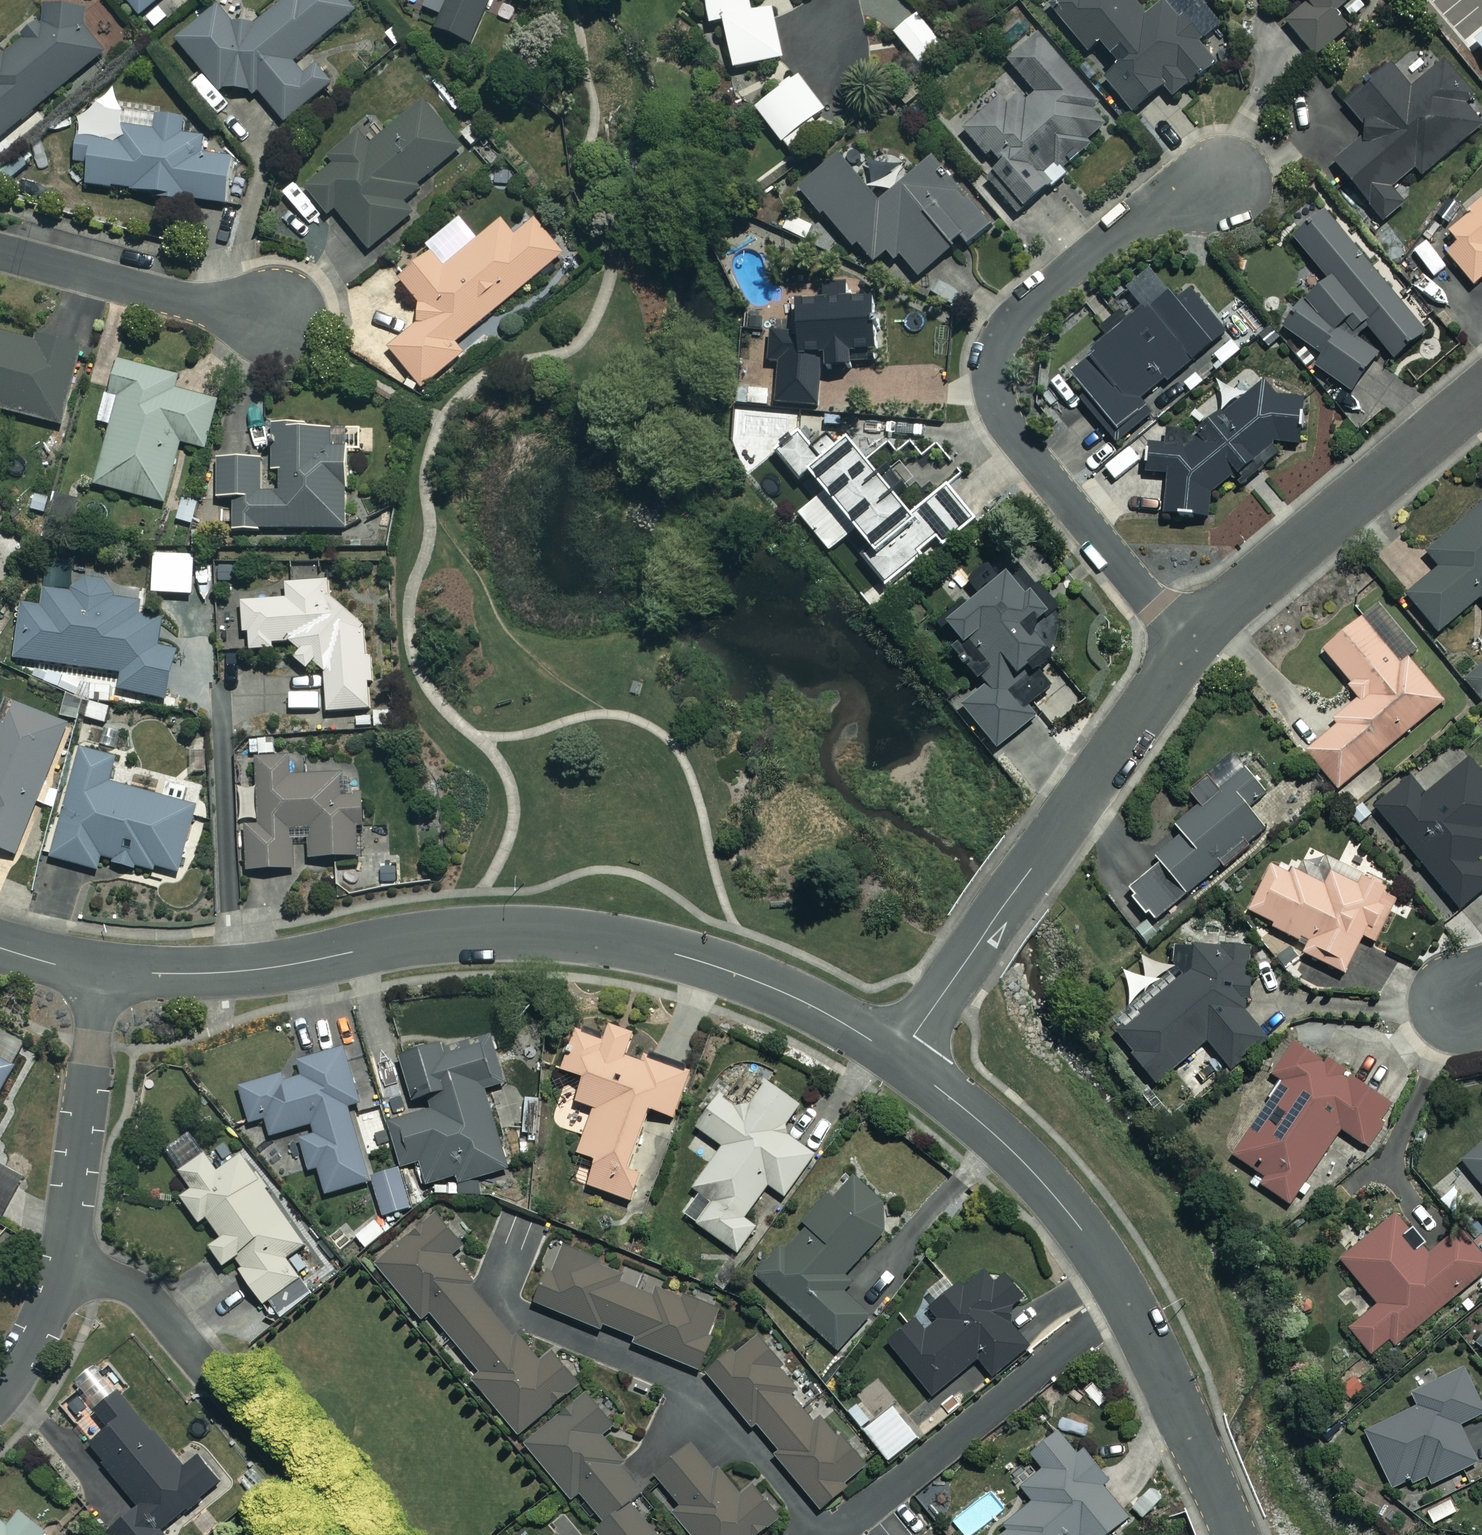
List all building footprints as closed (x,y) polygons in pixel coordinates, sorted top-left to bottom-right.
[(138,15),(156,0),(125,0),(138,15)] [(345,0),(286,0),(258,23),(231,22),(217,6),(176,40),(221,93),(230,85),(262,94),(284,121),(329,83),(314,64),(301,75),(291,62),(353,10),(345,0)] [(432,29),(470,42),(485,0),(443,0),(432,29)] [(709,23),(722,20),(731,66),(780,56),(770,7),(750,11),(748,0),(704,0),(709,23)] [(1188,0),(1164,0),(1145,15),(1133,0),(1061,0),(1051,8),(1085,51),(1099,40),(1117,63),(1101,76),(1129,110),(1162,84),(1171,95),(1228,50),(1188,0)] [(1298,6),(1283,20),(1315,55),(1372,3),(1370,0),(1293,0),(1298,6)] [(0,55),(0,139),(103,50),(61,2),(0,55)] [(944,49),(917,13),(893,31),(920,67),(944,49)] [(1474,40),(1481,50),(1481,33),(1474,40)] [(1088,93),(1036,34),(1007,60),(1036,92),(1025,102),(1010,85),(962,128),(996,167),(985,177),(1015,212),(1062,171),(1057,165),(1108,120),(1086,95),(1088,93)] [(1342,101),(1362,122),(1362,139),(1334,162),(1383,220),(1404,203),(1390,186),(1414,166),(1421,174),(1481,124),(1464,103),(1476,93),(1447,58),(1410,88),(1388,63),(1342,101)] [(824,108),(797,73),(754,107),(788,150),(817,128),(810,119),(824,108)] [(460,146),(421,101),(368,145),(357,132),(328,157),(334,164),(305,188),(328,216),(335,210),(367,249),(411,212),(399,197),(460,146)] [(118,124),(117,136),(76,132),(73,160),(87,161),(85,183),(163,191),(162,196),(223,202),(228,156),(199,153),(201,135),(180,133),(182,111),(158,109),(156,128),(118,124)] [(879,200),(835,152),(797,187),(869,264),(890,245),(917,275),(960,235),(966,243),(990,221),(929,154),(879,200)] [(1447,228),(1457,240),(1444,251),(1472,284),(1481,276),(1481,198),(1447,228)] [(1423,328),(1319,211),(1291,236),(1326,276),(1281,317),(1344,388),(1387,349),(1392,355),(1423,328)] [(513,233),(500,218),(444,264),(431,248),(397,276),(417,300),(417,321),(387,346),(421,386),(462,352),(454,341),(562,252),(532,217),(513,233)] [(1068,372),(1084,391),(1077,397),(1115,441),(1152,409),(1143,399),(1223,330),(1186,287),(1171,300),(1146,271),(1125,289),(1138,305),(1126,315),(1120,308),(1101,324),(1107,331),(1089,346),(1092,351),(1068,372)] [(872,279),(792,282),(794,331),(768,332),(769,359),(776,359),(777,403),(820,401),(819,364),(849,362),(848,340),(874,339),(872,279)] [(0,328),(0,408),(60,423),(79,348),(0,328)] [(176,375),(117,360),(102,421),(111,424),(96,484),(164,501),(179,440),(204,446),(216,400),(173,389),(176,375)] [(1163,473),(1161,516),(1207,517),(1208,489),(1229,471),(1239,485),(1280,451),(1272,441),(1300,442),(1301,396),(1279,395),(1263,376),(1195,432),(1184,418),(1154,443),(1142,443),(1141,473),(1163,473)] [(330,427),(271,427),(271,491),(258,491),(258,458),(215,458),(215,496),(232,496),(232,527),(343,527),(343,444),(330,444),(330,427)] [(817,459),(797,435),(777,452),(798,477),(806,470),(823,490),(797,512),(828,550),(854,529),(873,551),(864,558),(886,584),(939,541),(943,546),(976,518),(946,481),(910,511),(846,435),(817,459)] [(200,498),(182,494),(176,518),(194,522),(200,498)] [(1425,550),(1439,566),(1406,594),(1437,631),(1480,595),(1481,598),(1481,502),(1425,550)] [(1040,710),(1018,685),(1051,658),(1024,626),(1042,611),(1006,567),(944,618),(964,643),(955,650),(983,684),(961,703),(996,746),(1040,710)] [(102,582),(75,578),(73,592),(44,588),(41,606),(22,603),(14,656),(121,672),(119,689),(166,696),(173,647),(157,644),(161,617),(138,613),(141,598),(101,592),(102,582)] [(313,658),(323,666),(326,713),(369,710),(367,683),(374,683),(372,653),(366,653),(364,624),(327,596),(326,579),(285,581),(285,597),(242,599),(244,633),(250,632),(251,647),(273,646),(272,637),(288,637),(299,647),(291,656),(307,668),(313,658)] [(1344,684),(1357,699),(1331,721),(1334,725),(1305,749),(1337,787),(1442,700),(1406,656),(1398,662),(1360,616),(1321,649),(1348,681),(1344,684)] [(1461,674),(1480,699),(1481,698),(1481,659),(1461,674)] [(94,682),(83,716),(103,722),(113,689),(94,682)] [(8,701),(0,721),(0,847),(14,853),(66,724),(8,701)] [(274,738),(253,739),(256,786),(243,787),(247,868),(292,865),(290,838),(308,837),(309,856),(364,853),(360,779),(345,780),(344,771),(289,774),(288,755),(275,755),(274,738)] [(114,757),(79,747),(49,855),(96,868),(100,856),(153,870),(154,864),(177,870),(194,805),(107,782),(114,757)] [(1133,893),(1129,896),(1145,915),(1149,912),(1155,918),(1264,829),(1247,809),(1264,795),(1230,754),(1188,789),(1199,803),(1174,824),(1180,831),(1154,852),(1159,859),(1127,886),(1133,893)] [(1467,759),(1423,794),(1410,777),(1375,805),(1458,910),(1481,891),(1481,862),(1477,856),(1481,852),(1481,778),(1467,759)] [(1348,875),(1339,897),(1268,865),(1247,910),(1271,921),(1269,926),(1299,940),(1301,937),(1308,940),(1302,952),(1344,971),(1362,934),(1375,940),(1395,896),(1348,875)] [(1250,1003),(1248,987),(1268,966),(1236,933),(1221,946),(1178,947),(1172,983),(1116,1033),(1159,1083),(1207,1040),(1231,1068),(1265,1037),(1242,1011),(1250,1003)] [(631,1031),(606,1022),(601,1038),(572,1027),(558,1066),(582,1075),(574,1099),(593,1106),(577,1151),(596,1157),(586,1184),(631,1200),(648,1153),(634,1148),(649,1107),(673,1116),(689,1072),(625,1049),(631,1031)] [(399,1051),(411,1101),(426,1097),(429,1108),(387,1118),(399,1165),(418,1160),(424,1183),(456,1175),(458,1181),(504,1169),(484,1087),(503,1082),(491,1034),(445,1046),(444,1040),(399,1051)] [(1367,1147),(1394,1109),(1294,1040),(1271,1072),(1284,1081),(1232,1154),(1263,1176),(1260,1181),(1289,1202),(1341,1128),(1367,1147)] [(325,1193),(369,1180),(379,1216),(412,1206),(400,1167),(372,1175),(351,1102),(362,1099),(347,1046),(298,1060),(300,1069),(239,1087),(249,1122),(265,1117),(270,1135),(313,1122),(316,1132),(299,1137),(309,1169),(317,1167),(325,1193)] [(13,1063),(0,1055),(0,1085),(13,1063)] [(798,1104),(738,1062),(695,1125),(723,1145),(693,1188),(711,1200),(695,1223),(738,1252),(756,1226),(743,1217),(766,1183),(784,1195),(812,1153),(780,1131),(798,1104)] [(1463,1160),(1481,1183),(1481,1144),(1463,1160)] [(221,1165),(210,1148),(178,1170),(190,1186),(179,1194),(198,1221),(206,1216),(220,1236),(208,1244),(222,1264),(231,1257),(271,1316),(294,1300),(284,1286),(298,1276),(284,1256),(303,1243),(240,1152),(221,1165)] [(22,1178),(0,1165),(0,1215),(22,1178)] [(898,1216),(853,1174),(758,1275),(837,1350),(869,1315),(835,1283),(898,1216)] [(518,1437),(582,1383),(547,1341),(532,1354),(449,1255),(463,1244),(435,1211),(374,1262),(421,1317),(429,1311),(480,1372),(470,1380),(518,1437)] [(1396,1212),(1340,1257),(1377,1302),(1348,1325),(1375,1358),(1481,1271),(1481,1257),(1458,1228),(1428,1252),(1396,1212)] [(387,1231),(377,1218),(355,1234),(365,1248),(387,1231)] [(622,1270),(554,1241),(530,1299),(599,1328),(602,1322),(634,1336),(632,1341),(697,1368),(721,1311),(660,1285),(656,1293),(619,1278),(622,1270)] [(1026,1298),(995,1260),(960,1288),(956,1282),(886,1339),(931,1395),(978,1358),(994,1378),(1033,1347),(1006,1314),(1026,1298)] [(796,1385),(748,1332),(704,1372),(776,1451),(773,1454),(819,1506),(866,1464),(825,1417),(816,1424),(788,1392),(796,1385)] [(1464,1368),(1411,1392),(1417,1404),(1364,1429),(1392,1490),(1426,1474),(1430,1483),(1477,1461),(1460,1423),(1481,1413),(1481,1407),(1464,1368)] [(602,1434),(615,1423),(582,1383),(518,1437),(573,1502),(580,1496),(601,1520),(592,1527),(598,1534),(663,1534),(633,1500),(647,1487),(602,1434)] [(119,1391),(96,1410),(110,1426),(87,1445),(137,1505),(107,1530),(112,1534),(162,1534),(160,1533),(221,1483),(197,1455),(182,1467),(119,1391)] [(917,1437),(892,1405),(863,1428),(888,1460),(917,1437)] [(1056,1432),(1030,1453),(1043,1469),(1020,1487),(1032,1501),(989,1534),(1104,1534),(1129,1515),(1079,1452),(1075,1456),(1056,1432)] [(680,1506),(672,1512),(688,1534),(762,1534),(784,1520),(757,1481),(739,1493),(698,1434),(652,1466),(680,1506)] [(0,1521),(0,1534),(47,1534),(19,1513),(8,1527),(0,1521)]
